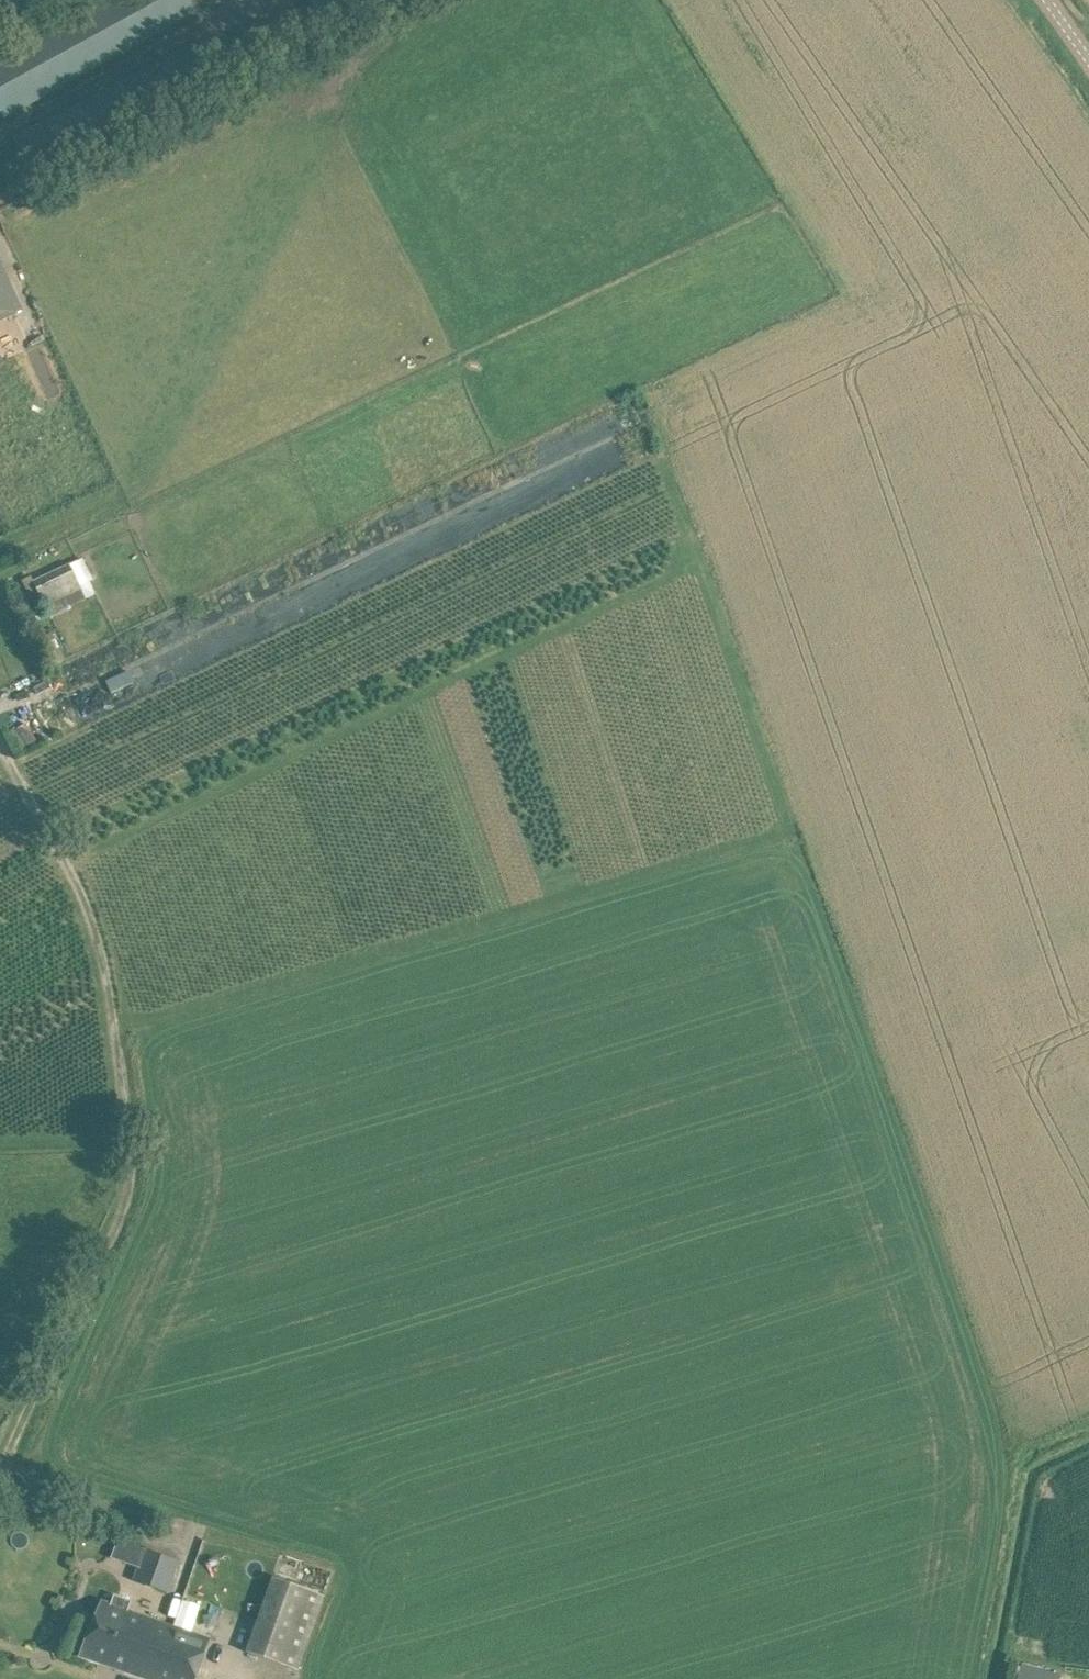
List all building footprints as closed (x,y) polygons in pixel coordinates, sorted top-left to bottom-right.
[(0,56),(0,114),(2,118),(197,12),(190,0),(103,0),(0,56)] [(23,310),(0,260),(0,321),(23,310)] [(96,594),(80,560),(33,582),(49,617),(71,607),(71,606),(96,594)] [(23,723),(10,730),(21,751),(35,744),(23,723)] [(178,1561),(145,1549),(138,1568),(133,1580),(167,1593),(178,1561)] [(325,1597),(273,1579),(247,1654),(299,1671),(325,1597)] [(80,1656),(147,1678),(192,1678),(194,1672),(206,1638),(128,1609),(130,1601),(113,1595),(111,1603),(102,1600),(88,1635),(80,1656)] [(1013,1678),(1056,1678),(1058,1674),(1018,1662),(1013,1678)]
